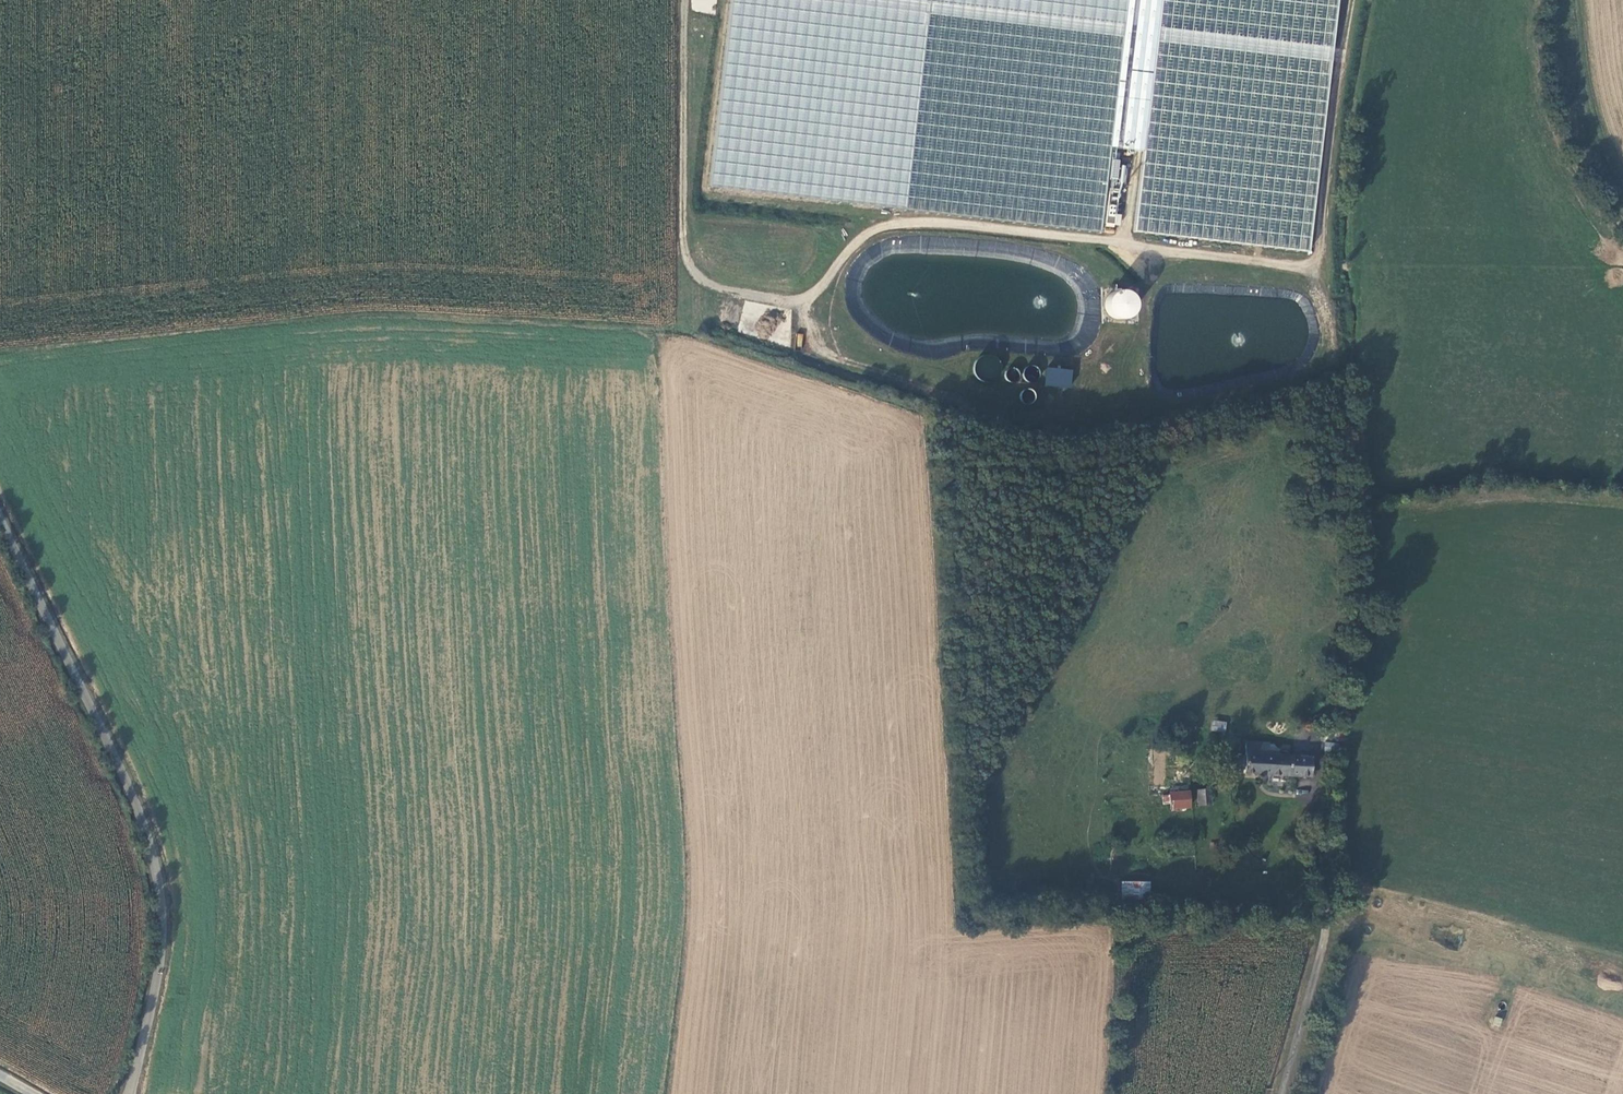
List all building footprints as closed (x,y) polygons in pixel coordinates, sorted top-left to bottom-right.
[(715,13),(716,0),(690,0),(700,1),(699,12),(715,13)] [(709,185),(1100,230),(1110,145),(1126,0),(730,0),(709,185)] [(1142,148),(1159,0),(1126,0),(1110,145),(1142,148)] [(1142,148),(1133,229),(1307,250),(1336,0),(1159,0),(1142,148)] [(1135,318),(1138,293),(1114,290),(1111,315),(1135,318)] [(1059,367),(1046,366),(1045,383),(1057,384),(1059,367)] [(1028,404),(1036,396),(1029,389),(1021,396),(1028,404)] [(1212,719),(1211,730),(1225,732),(1227,721),(1212,719)] [(1244,774),(1311,778),(1311,758),(1277,756),(1278,751),(1272,746),(1245,745),(1245,758),(1237,758),(1237,770),(1244,770),(1244,774)] [(1191,809),(1190,793),(1170,794),(1170,796),(1170,805),(1170,810),(1191,809)] [(1211,808),(1211,793),(1199,793),(1198,808),(1211,808)] [(1147,882),(1125,882),(1126,900),(1148,900),(1147,882)]
